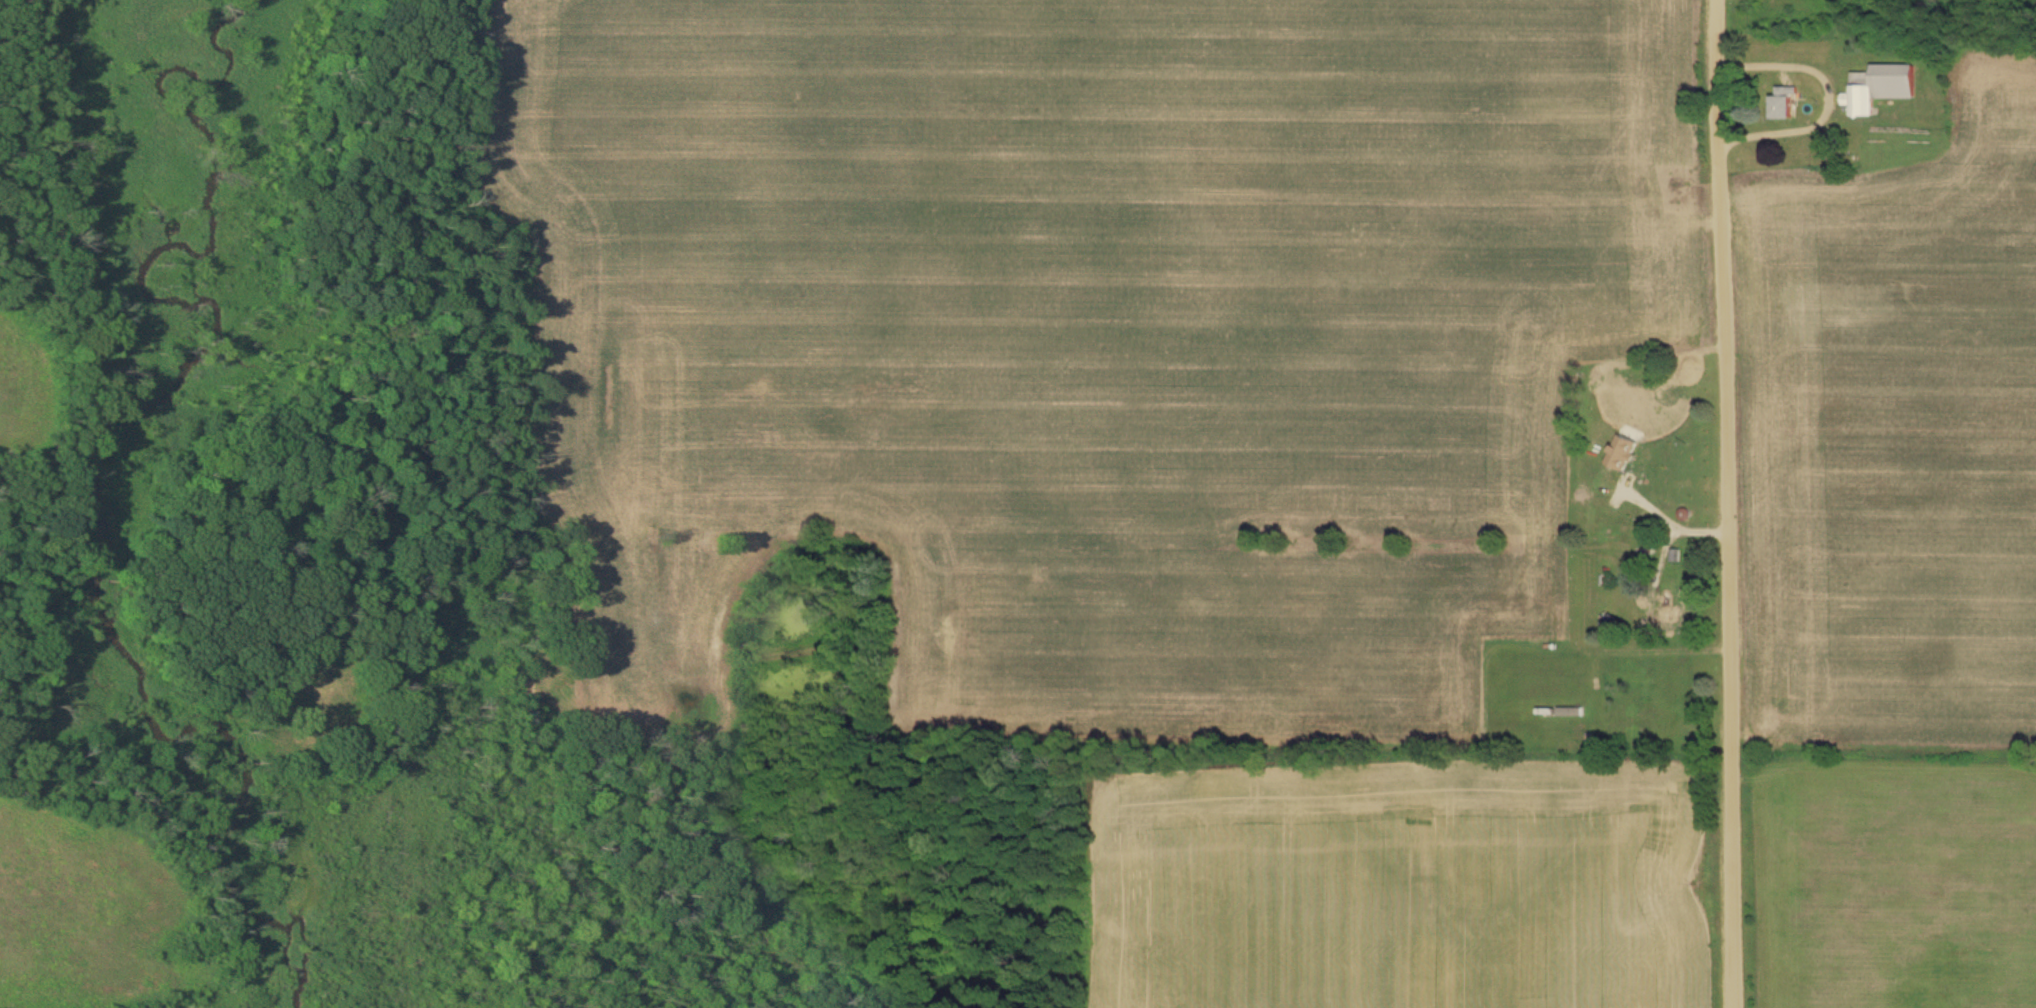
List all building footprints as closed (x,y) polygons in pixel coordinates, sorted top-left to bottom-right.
[(1875,99),(1915,100),(1915,66),(1873,65),(1873,74),(1854,74),(1853,118),(1875,119),(1875,99)] [(1796,121),(1796,88),(1778,88),(1778,96),(1774,96),(1774,121),(1796,121)] [(1537,716),(1585,716),(1585,706),(1537,706),(1537,716)]
